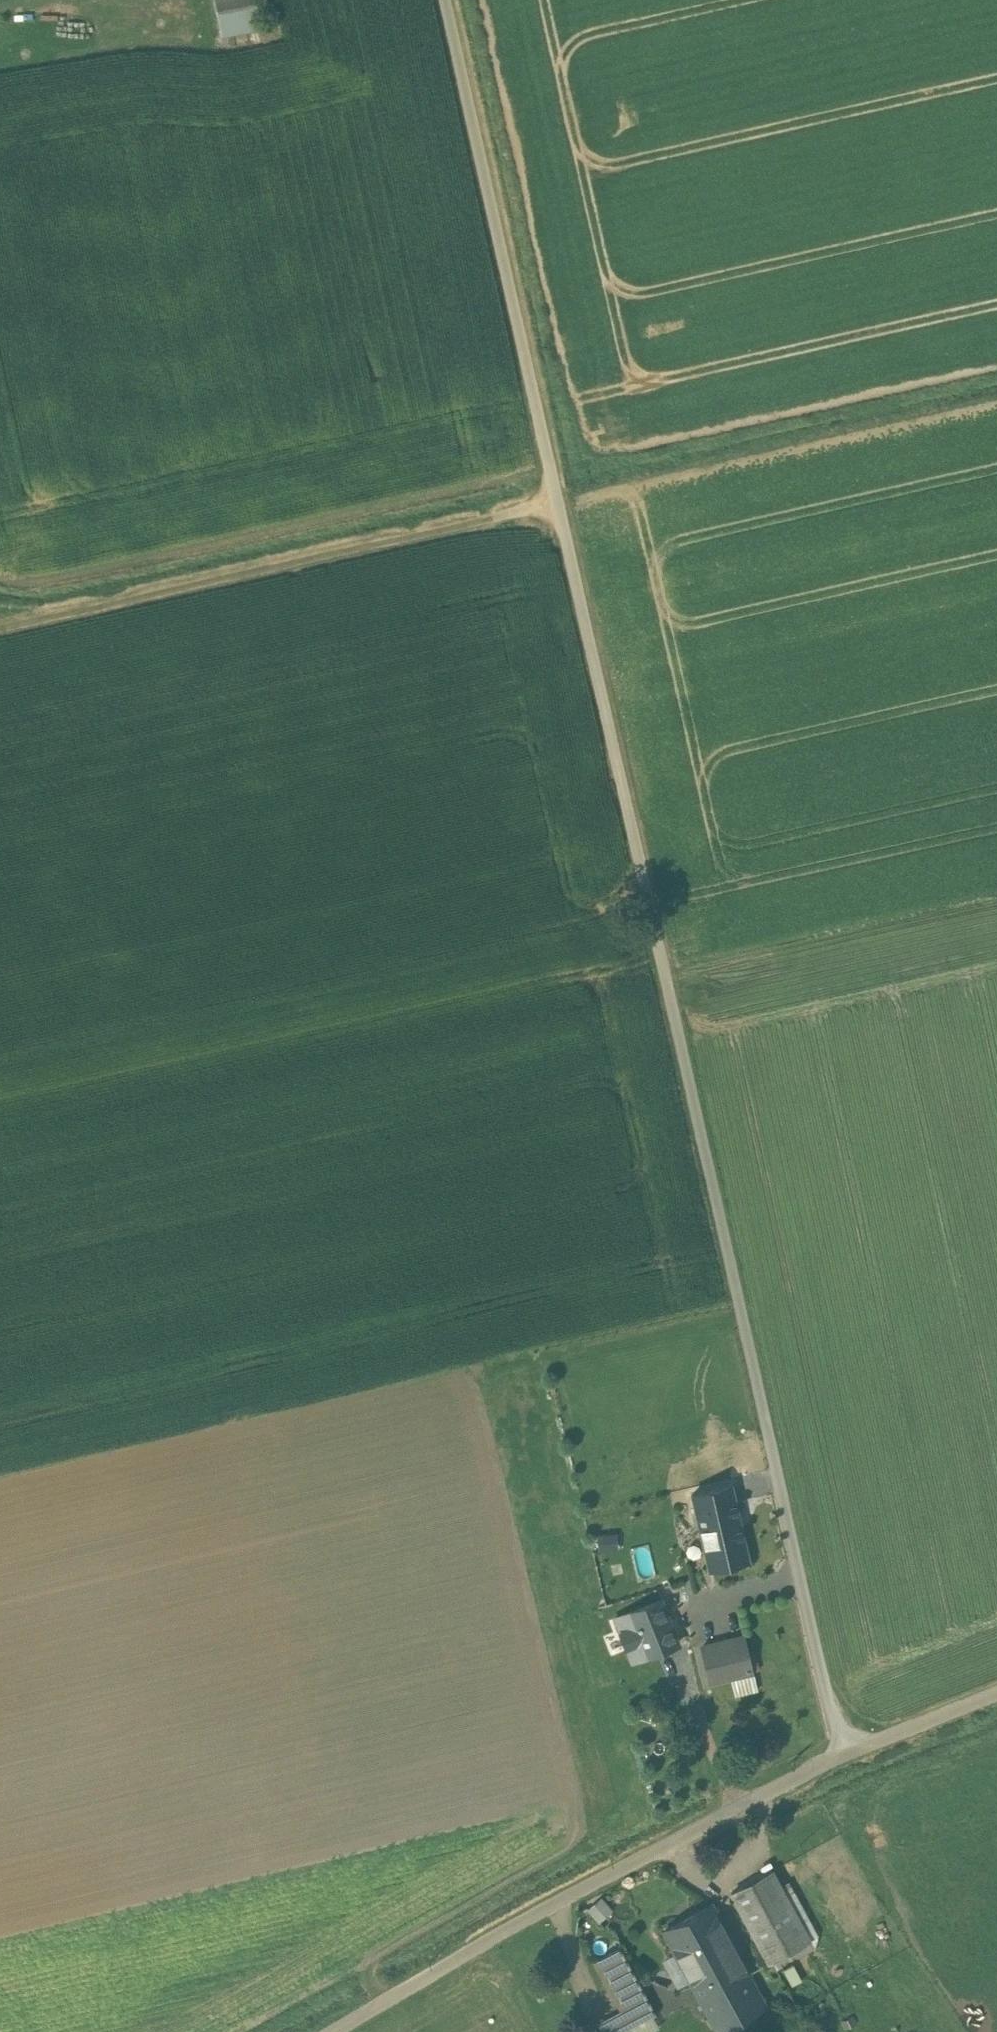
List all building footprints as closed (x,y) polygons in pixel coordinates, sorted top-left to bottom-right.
[(218,19),(257,11),(255,0),(214,0),(218,19)] [(734,1502),(697,1510),(710,1567),(747,1559),(734,1502)] [(660,1600),(616,1618),(632,1659),(676,1642),(660,1600)] [(743,1635),(701,1645),(710,1680),(751,1671),(743,1635)] [(809,1938),(771,1868),(731,1892),(768,1961),(782,1953),(809,1938)] [(600,1920),(615,1907),(603,1894),(588,1906),(600,1920)] [(710,1903),(664,1929),(701,1997),(747,1972),(710,1903)] [(648,1994),(619,1945),(616,1946),(594,1959),(622,2009),(648,1994)] [(747,1972),(701,1997),(703,2000),(719,2030),(728,2025),(764,2005),(747,1972)]
